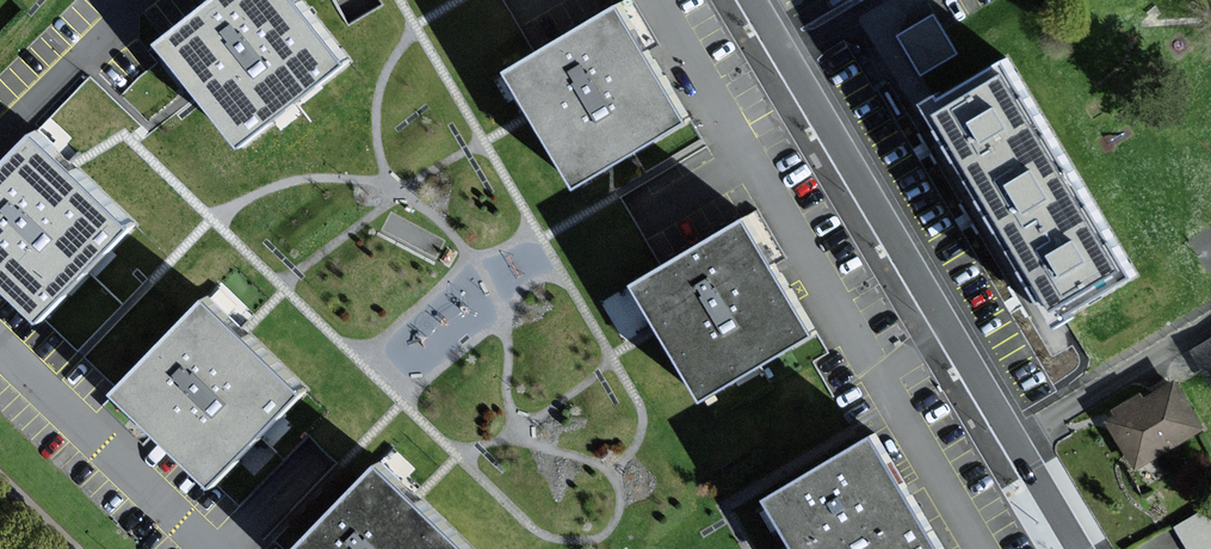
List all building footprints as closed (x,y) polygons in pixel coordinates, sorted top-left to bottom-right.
[(247,145),(350,65),(299,0),(207,0),(161,35),(247,145)] [(694,125),(623,5),(508,73),(579,193),(694,125)] [(935,104),(975,171),(1053,124),(1012,57),(935,104)] [(1093,191),(1053,124),(975,171),(1016,238),(1093,191)] [(0,170),(0,281),(37,318),(131,226),(39,132),(0,170)] [(1133,258),(1093,191),(1016,238),(1056,305),(1133,258)] [(819,338),(748,217),(638,281),(709,402),(819,338)] [(306,393),(205,295),(114,389),(215,487),(306,393)] [(1210,371),(1210,329),(1189,339),(1204,374),(1210,371)] [(1202,431),(1175,382),(1106,420),(1133,469),(1202,431)] [(872,430),(860,437),(765,493),(798,548),(943,548),(911,495),(906,486),(872,430)] [(378,466),(297,548),(464,548),(378,466)] [(1176,519),(1192,548),(1210,548),(1210,501),(1176,519)]
